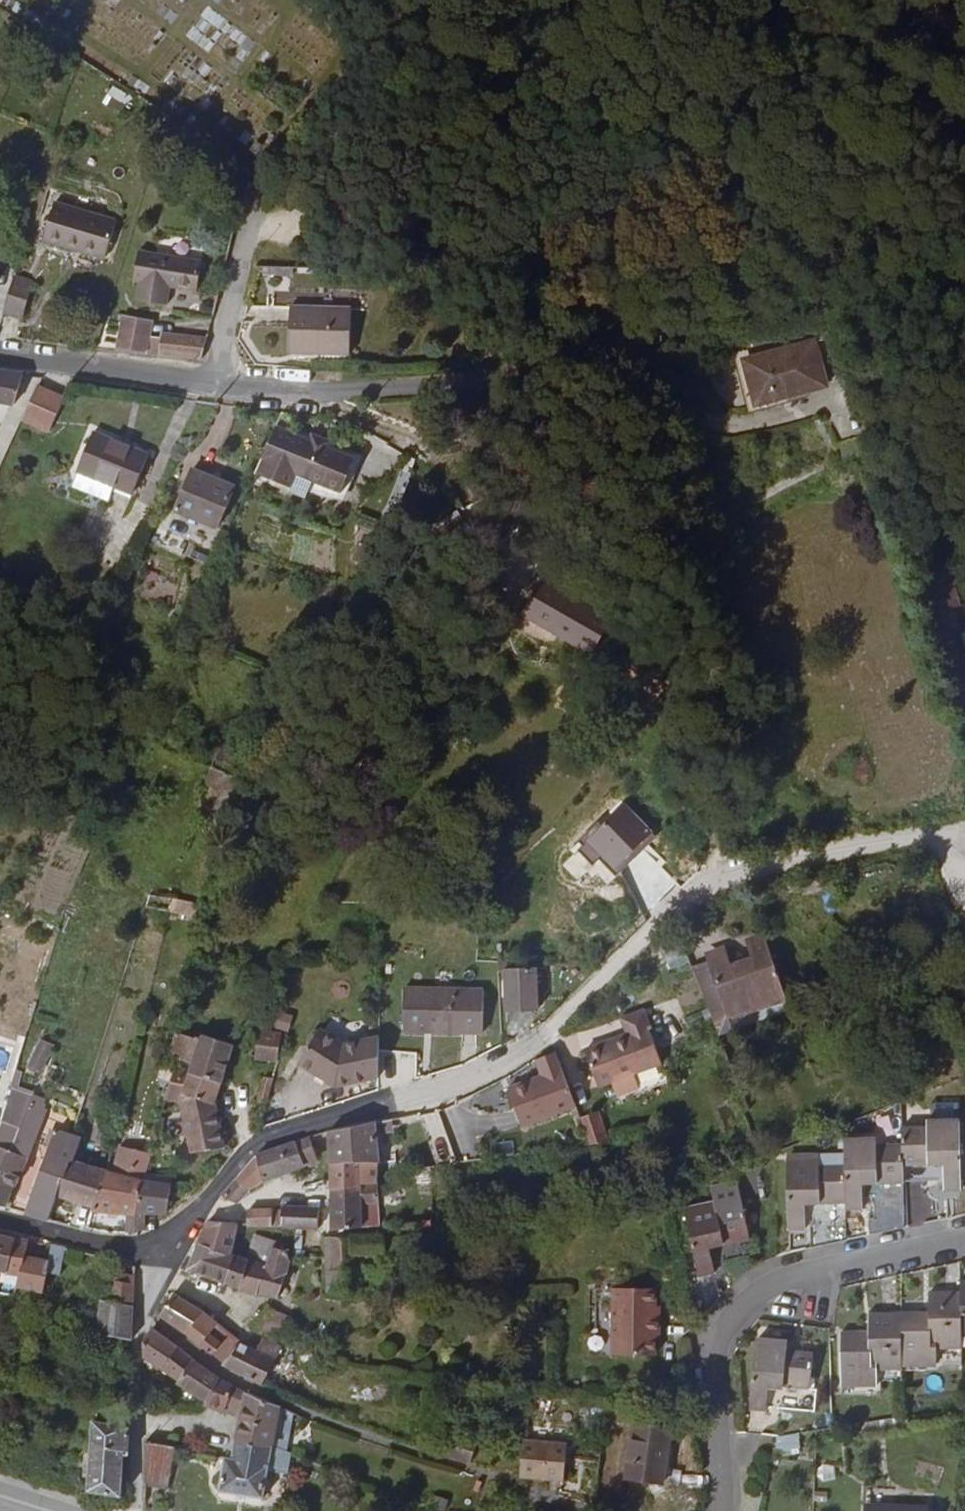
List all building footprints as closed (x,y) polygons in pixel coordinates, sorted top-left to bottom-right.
[(123,210),(62,190),(50,227),(111,247),(123,210)] [(203,249),(146,240),(141,270),(146,270),(143,288),(172,292),(175,277),(198,279),(203,249)] [(37,271),(19,265),(10,298),(27,303),(37,271)] [(292,276),(292,269),(261,268),(262,275),(292,276)] [(320,349),(351,350),(353,312),(361,312),(362,298),(335,298),(335,311),(290,311),(290,354),(321,354),(320,349)] [(117,352),(150,354),(152,320),(119,318),(117,352)] [(163,329),(160,349),(210,352),(214,334),(163,329)] [(493,333),(493,339),(495,352),(507,351),(505,333),(496,333),(493,333)] [(787,394),(826,384),(817,344),(747,362),(755,397),(785,389),(787,394)] [(15,372),(0,370),(0,396),(2,397),(15,372)] [(74,398),(47,385),(38,403),(65,418),(74,398)] [(305,431),(271,417),(252,463),(287,477),(291,464),(336,483),(351,450),(322,438),(305,431)] [(306,424),(305,431),(322,438),(325,432),(306,424)] [(148,455),(95,428),(79,460),(131,487),(148,455)] [(210,480),(183,469),(167,508),(211,526),(229,481),(213,475),(210,480)] [(610,623),(545,579),(529,604),(535,609),(555,623),(559,618),(597,643),(610,623)] [(226,820),(244,773),(211,761),(205,775),(221,781),(208,813),(226,820)] [(172,892),(152,889),(148,902),(169,904),(172,892)] [(175,899),(172,913),(196,919),(199,904),(175,899)] [(787,987),(781,970),(765,929),(748,935),(754,954),(731,962),(723,943),(709,949),(710,955),(699,958),(716,1014),(731,1008),(787,987)] [(533,959),(501,959),(501,965),(507,964),(507,1005),(539,1005),(539,965),(533,964),(533,959)] [(482,1000),(404,998),(403,1041),(480,1042),(482,1000)] [(647,1005),(626,1013),(655,1084),(672,1078),(650,1022),(654,1021),(647,1005)] [(734,1019),(731,1008),(716,1014),(720,1024),(734,1019)] [(655,1084),(626,1013),(623,1014),(629,1029),(590,1046),(606,1087),(619,1082),(633,1076),(637,1086),(623,1091),(625,1096),(655,1084)] [(376,1077),(378,1035),(350,1035),(333,1015),(330,1017),(325,1016),(318,1023),(318,1028),(302,1043),(333,1076),(376,1077)] [(229,1042),(201,1030),(199,1036),(177,1026),(172,1051),(192,1059),(191,1067),(219,1077),(229,1042)] [(260,1027),(257,1057),(266,1058),(276,1060),(278,1030),(260,1027)] [(25,1069),(42,1076),(54,1047),(37,1040),(25,1069)] [(578,1101),(557,1047),(538,1055),(545,1072),(546,1076),(513,1090),(526,1123),(578,1101)] [(276,1060),(266,1058),(262,1072),(272,1075),(276,1060)] [(191,1067),(175,1062),(165,1092),(181,1096),(195,1150),(223,1145),(212,1100),(219,1077),(191,1067)] [(272,1075),(262,1072),(259,1083),(269,1086),(272,1075)] [(546,1076),(545,1072),(511,1086),(513,1090),(546,1076)] [(633,1076),(619,1082),(623,1091),(637,1086),(633,1076)] [(254,1099),(264,1103),(269,1086),(259,1083),(254,1099)] [(9,1086),(0,1119),(0,1120),(18,1127),(23,1115),(25,1108),(31,1093),(9,1086)] [(40,1113),(25,1108),(23,1115),(37,1121),(40,1113)] [(585,1115),(594,1140),(613,1138),(602,1108),(585,1115)] [(903,1120),(903,1139),(905,1171),(940,1172),(940,1177),(948,1176),(949,1181),(964,1181),(964,1159),(964,1111),(930,1111),(930,1119),(903,1120)] [(23,1115),(18,1127),(12,1140),(18,1144),(30,1148),(37,1121),(23,1115)] [(0,1120),(0,1145),(8,1149),(12,1140),(18,1127),(0,1120)] [(396,1131),(395,1120),(380,1124),(382,1132),(396,1131)] [(382,1132),(380,1124),(337,1134),(337,1168),(365,1167),(382,1166),(383,1166),(382,1132)] [(51,1128),(26,1212),(48,1218),(56,1195),(68,1155),(74,1157),(79,1134),(51,1128)] [(865,1190),(905,1190),(905,1171),(903,1139),(877,1139),(877,1132),(845,1135),(847,1158),(848,1204),(865,1204),(865,1190)] [(263,1159),(227,1199),(242,1206),(256,1190),(272,1183),(323,1166),(319,1139),(263,1159)] [(12,1140),(8,1149),(15,1153),(18,1144),(12,1140)] [(137,1209),(144,1180),(142,1180),(145,1147),(119,1142),(116,1166),(105,1164),(93,1208),(128,1211),(129,1231),(136,1231),(145,1229),(143,1209),(137,1209)] [(6,1179),(16,1183),(30,1148),(18,1144),(15,1153),(6,1179)] [(0,1145),(0,1178),(6,1179),(15,1153),(8,1149),(0,1145)] [(813,1243),(849,1235),(848,1204),(847,1158),(818,1160),(817,1152),(786,1153),(788,1223),(808,1223),(808,1216),(812,1216),(813,1243)] [(93,1208),(105,1164),(74,1157),(68,1155),(56,1195),(71,1204),(73,1199),(93,1208)] [(366,1179),(384,1176),(382,1166),(365,1167),(366,1179)] [(366,1186),(366,1179),(365,1167),(337,1168),(338,1195),(366,1192),(366,1186)] [(9,1208),(16,1183),(6,1179),(0,1178),(0,1205),(9,1208)] [(169,1179),(144,1180),(137,1209),(143,1209),(166,1209),(169,1179)] [(384,1206),(384,1186),(366,1186),(366,1192),(338,1195),(338,1235),(368,1231),(366,1208),(384,1206)] [(714,1196),(680,1203),(693,1273),(714,1269),(712,1258),(751,1250),(742,1200),(716,1205),(714,1196)] [(385,1230),(384,1206),(366,1208),(368,1231),(385,1230)] [(252,1228),(279,1231),(278,1214),(254,1212),(252,1228)] [(290,1213),(288,1232),(299,1233),(308,1234),(309,1214),(290,1213)] [(308,1234),(323,1236),(324,1215),(309,1214),(308,1234)] [(206,1244),(236,1254),(242,1238),(250,1239),(252,1228),(215,1225),(206,1244)] [(287,1241),(298,1242),(299,1233),(288,1232),(287,1241)] [(0,1234),(0,1268),(2,1269),(8,1269),(16,1238),(0,1234)] [(293,1266),(296,1264),(290,1252),(279,1249),(282,1243),(259,1235),(250,1264),(238,1260),(230,1284),(276,1298),(282,1299),(293,1266)] [(21,1272),(19,1284),(45,1289),(49,1271),(56,1272),(61,1247),(46,1244),(45,1255),(22,1250),(25,1240),(16,1238),(8,1269),(21,1272)] [(391,1258),(390,1240),(338,1244),(338,1295),(363,1294),(363,1274),(357,1273),(357,1260),(391,1258)] [(230,1284),(238,1260),(235,1259),(236,1254),(206,1244),(193,1269),(230,1284)] [(113,1278),(134,1280),(134,1271),(115,1270),(113,1278)] [(110,1302),(132,1304),(134,1280),(113,1278),(110,1302)] [(905,1358),(961,1356),(961,1330),(958,1280),(927,1282),(926,1303),(899,1304),(900,1362),(904,1362),(905,1358)] [(663,1300),(662,1282),(620,1285),(622,1352),(665,1349),(664,1330),(668,1330),(667,1300),(663,1300)] [(228,1364),(246,1346),(210,1315),(177,1295),(165,1317),(228,1364)] [(98,1333),(130,1337),(132,1304),(110,1302),(103,1302),(98,1333)] [(873,1362),(900,1362),(899,1304),(863,1305),(864,1326),(838,1328),(839,1379),(873,1379),(873,1362)] [(271,1307),(262,1322),(283,1336),(293,1321),(271,1307)] [(785,1334),(756,1331),(749,1400),(766,1401),(769,1377),(807,1381),(811,1346),(785,1343),(785,1334)] [(187,1384),(198,1362),(156,1332),(149,1344),(148,1359),(187,1384)] [(235,1369),(267,1385),(288,1355),(270,1344),(262,1356),(246,1346),(228,1364),(235,1369)] [(212,1404),(223,1382),(198,1362),(187,1384),(185,1387),(212,1404)] [(276,1450),(283,1410),(223,1382),(212,1404),(207,1414),(217,1419),(222,1410),(227,1413),(230,1406),(249,1409),(242,1439),(276,1450)] [(470,1388),(451,1385),(450,1395),(469,1398),(470,1388)] [(290,1454),(296,1415),(283,1410),(276,1450),(290,1454)] [(671,1423),(634,1418),(628,1474),(678,1480),(680,1463),(668,1460),(671,1423)] [(119,1453),(124,1452),(125,1426),(90,1422),(83,1489),(117,1496),(119,1453)] [(523,1425),(519,1461),(564,1466),(567,1429),(523,1425)] [(442,1448),(474,1459),(479,1436),(448,1427),(442,1448)] [(781,1430),(775,1452),(784,1454),(791,1427),(781,1430)] [(292,1478),(296,1455),(290,1454),(276,1450),(242,1439),(237,1459),(227,1458),(223,1496),(270,1502),(273,1475),(292,1478)] [(148,1450),(149,1491),(177,1493),(179,1453),(148,1450)]
